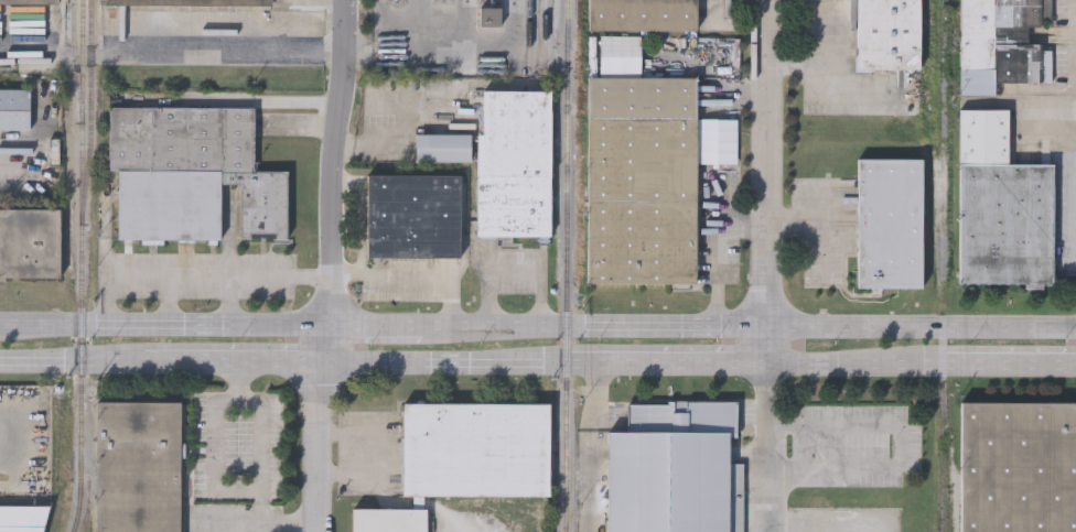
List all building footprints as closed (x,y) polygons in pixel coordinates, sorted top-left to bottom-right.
[(28,3),(0,3),(0,0),(57,0),(57,29),(28,29),(28,3)] [(107,7),(272,8),(272,0),(107,0),(107,7)] [(589,30),(589,0),(696,0),(696,30),(589,30)] [(857,67),(858,0),(919,0),(918,68),(857,67)] [(960,93),(961,0),(1051,0),(1051,25),(1027,25),(1027,42),(1042,42),(1042,48),(1053,48),(1052,82),(994,82),(994,94),(960,93)] [(501,7),(501,25),(480,25),(480,7),(501,7)] [(588,76),(696,76),(695,283),(587,283),(588,76)] [(29,129),(0,129),(0,88),(29,88),(29,129)] [(550,237),(475,236),(476,134),(482,134),(483,89),(550,90),(550,237)] [(255,107),(254,170),(287,170),(287,237),(240,237),(240,184),(222,184),(220,240),(118,239),(119,169),(109,169),(109,106),(255,107)] [(959,283),(959,108),(1008,108),(1008,163),(1053,164),(1053,284),(959,283)] [(922,159),(922,287),(857,287),(857,158),(922,159)] [(461,174),(461,257),(366,256),(367,174),(461,174)] [(61,278),(0,278),(0,208),(61,208),(61,278)] [(743,464),(742,531),(606,531),(606,433),(626,433),(626,404),(667,404),(667,401),(735,401),(735,437),(728,437),(728,464),(743,464)] [(183,402),(182,531),(96,531),(96,402),(183,402)] [(400,402),(548,403),(547,497),(400,495),(400,402)] [(961,404),(1075,404),(1075,531),(961,531),(961,404)] [(49,506),(41,531),(0,531),(0,505),(49,506)] [(427,510),(426,531),(352,531),(353,510),(427,510)]
